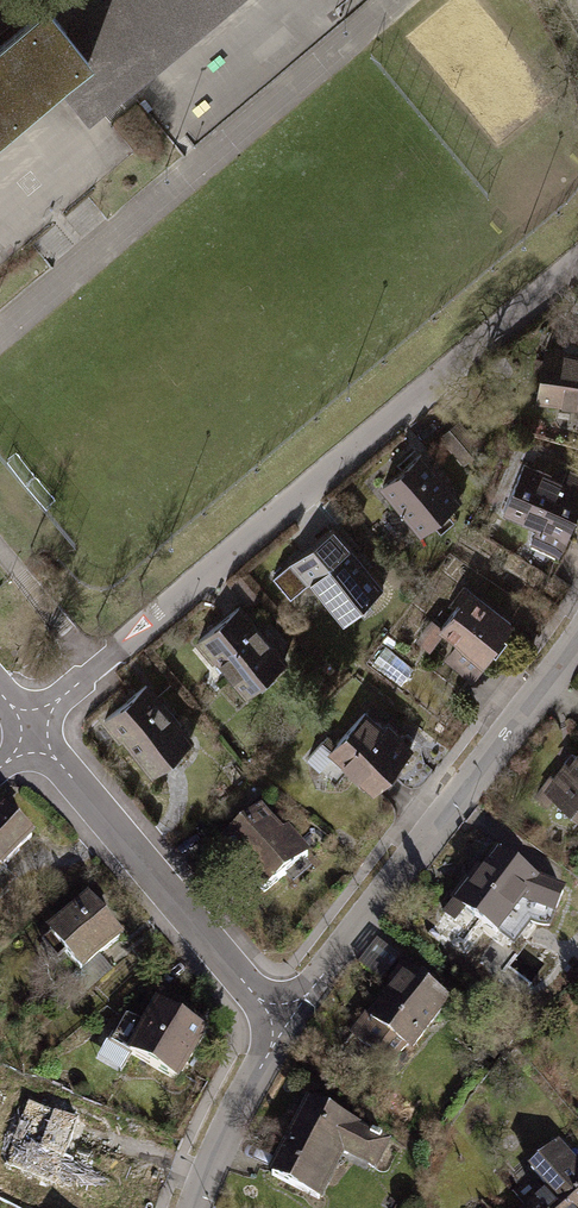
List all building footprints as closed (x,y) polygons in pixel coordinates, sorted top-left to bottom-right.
[(235,0),(57,0),(0,47),(0,136),(60,85),(90,121),(235,0)] [(540,352),(531,410),(577,418),(577,358),(540,352)] [(484,444),(463,421),(445,437),(466,460),(484,444)] [(466,502),(423,452),(379,490),(422,540),(466,502)] [(577,507),(577,474),(557,464),(552,476),(526,464),(502,515),(534,531),(527,547),(553,559),(577,507)] [(379,590),(329,530),(267,582),(283,601),(303,585),(337,625),(379,590)] [(509,628),(464,592),(423,644),(469,679),(509,628)] [(283,664),(236,608),(193,644),(240,700),(283,664)] [(201,743),(155,685),(108,724),(154,781),(201,743)] [(409,753),(365,715),(326,759),(370,798),(409,753)] [(537,798),(577,830),(577,746),(537,798)] [(317,862),(266,808),(221,849),(250,881),(265,867),(286,891),(317,862)] [(8,810),(0,818),(0,903),(18,885),(8,875),(41,843),(8,810)] [(506,852),(494,870),(488,866),(454,917),(468,926),(473,918),(509,942),(534,904),(568,919),(577,897),(577,893),(546,882),(506,852)] [(129,936),(94,899),(47,944),(61,959),(69,951),(88,971),(83,975),(93,986),(122,959),(114,951),(129,936)] [(460,1003),(413,968),(361,1038),(408,1073),(460,1003)] [(219,1038),(166,1010),(154,1034),(128,1020),(113,1048),(191,1089),(219,1038)] [(8,1154),(61,1177),(89,1114),(36,1091),(8,1154)] [(400,1143),(317,1102),(278,1181),(329,1207),(353,1159),(384,1175),(400,1143)] [(541,1207),(577,1207),(577,1163),(566,1148),(537,1173),(556,1196),(541,1207)]
